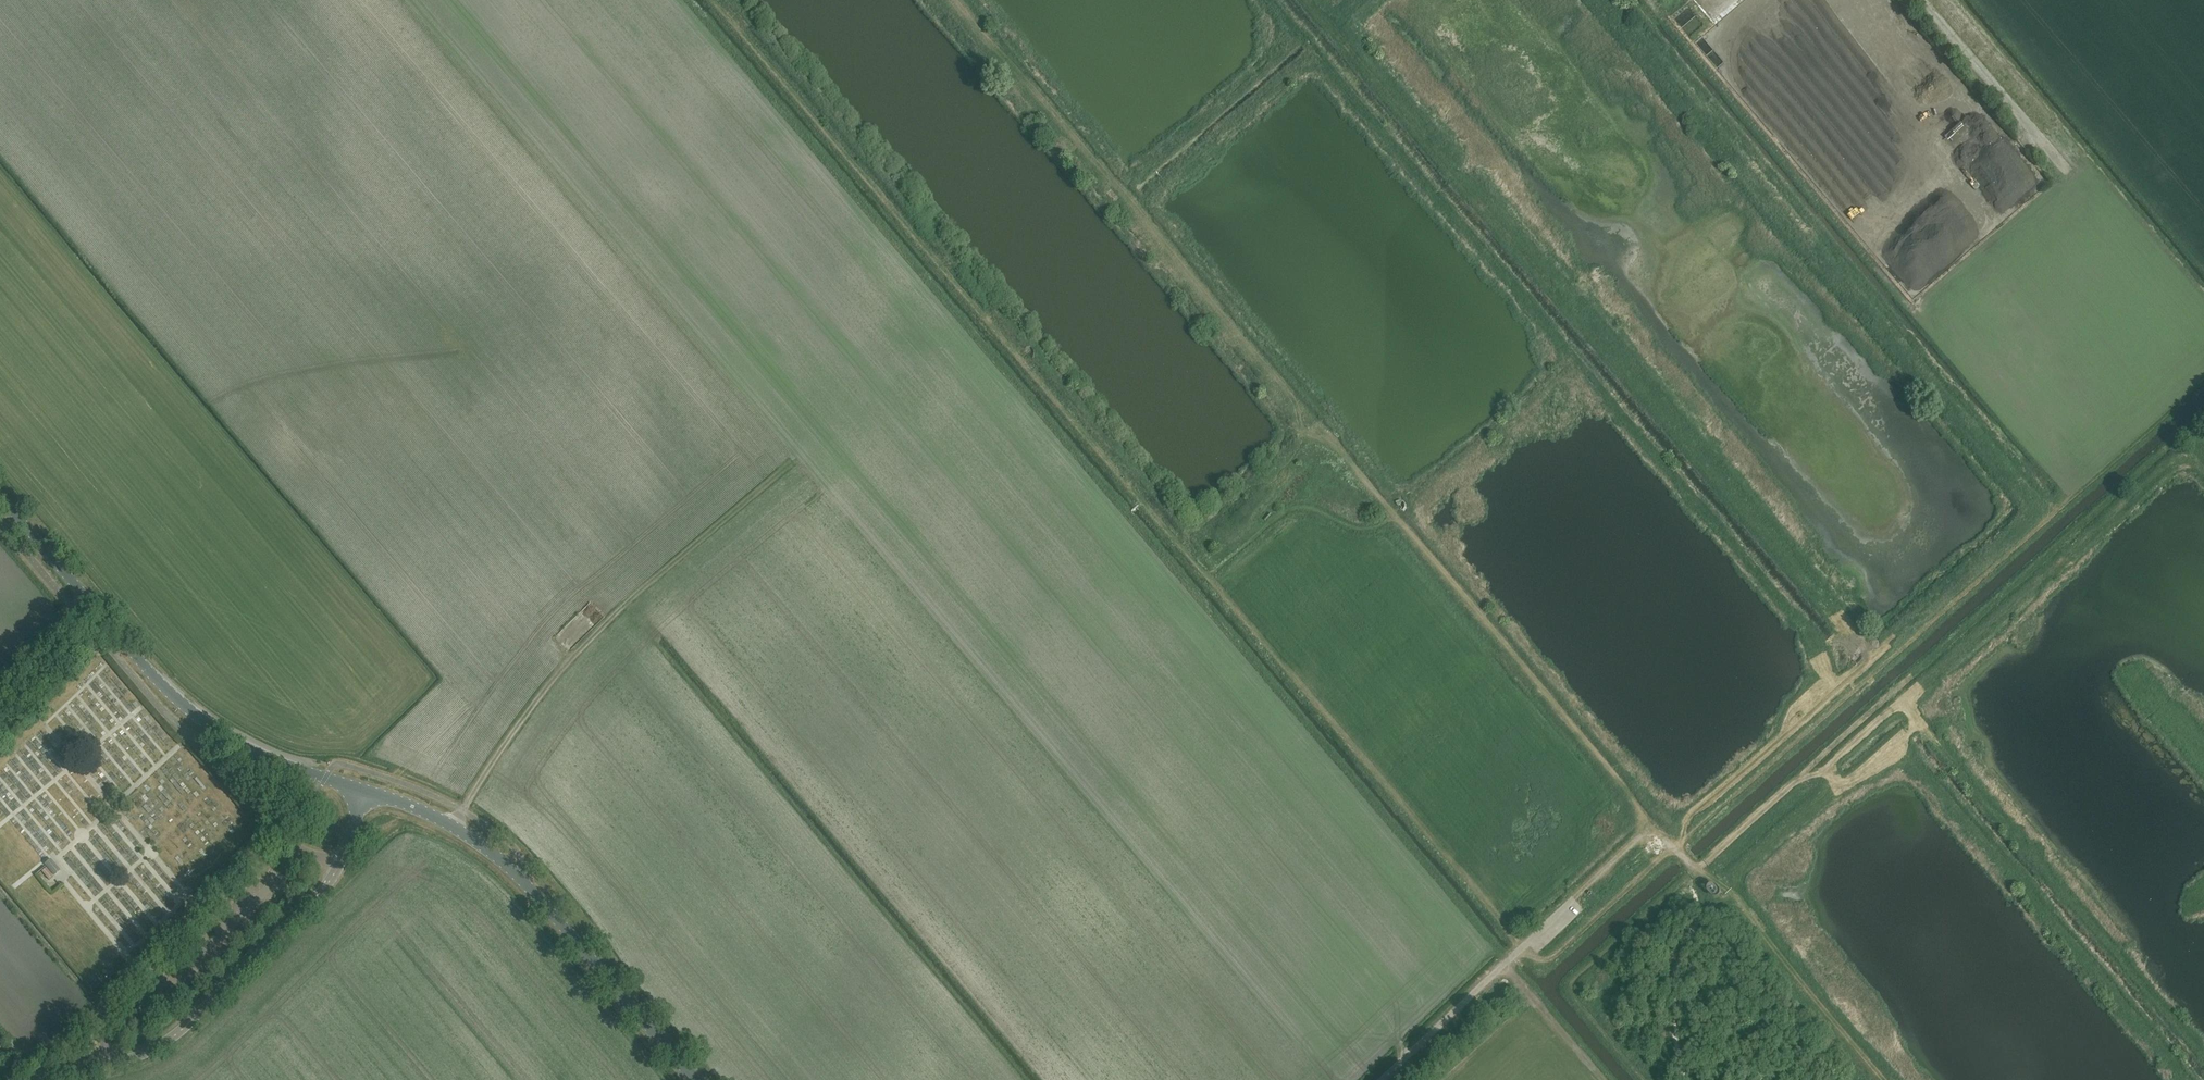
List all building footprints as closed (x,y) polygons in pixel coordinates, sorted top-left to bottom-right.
[(18,812),(22,808),(13,800),(9,804),(18,812)] [(54,876),(61,870),(52,859),(45,864),(54,876)] [(53,876),(46,868),(42,871),(49,880),(53,876)]
